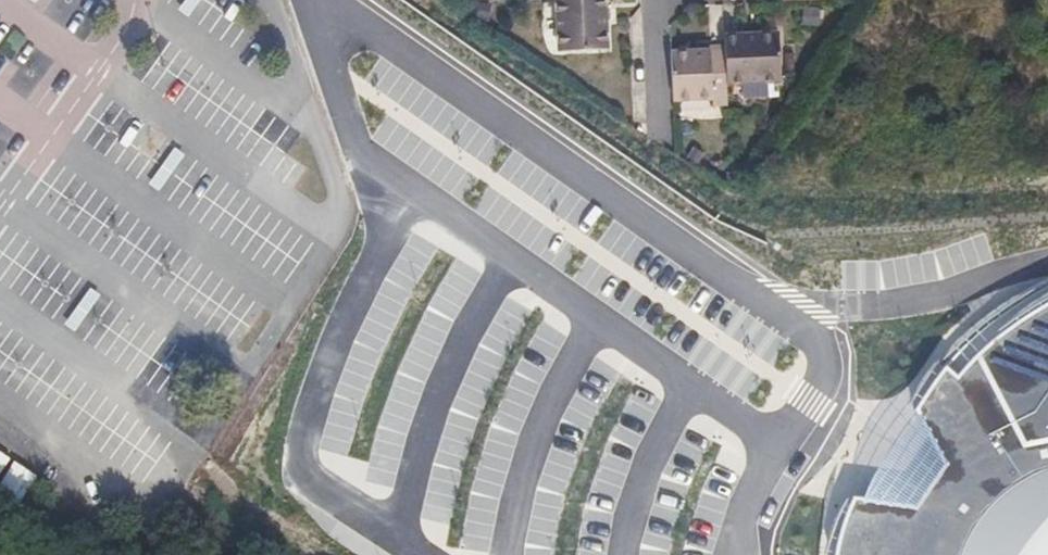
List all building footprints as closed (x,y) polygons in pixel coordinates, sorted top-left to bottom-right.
[(605,0),(558,0),(560,53),(608,52),(605,0)] [(779,33),(726,35),(726,52),(727,84),(743,84),(778,82),(781,82),(779,33)] [(726,52),(670,53),(672,102),(680,102),(706,101),(728,101),(727,84),(726,52)] [(779,98),(778,82),(743,84),(743,99),(779,98)] [(706,113),(706,101),(680,102),(680,114),(706,113)] [(990,324),(946,368),(915,409),(947,464),(929,485),(915,510),(854,499),(843,528),(838,554),(1047,554),(1047,291),(990,324)]
